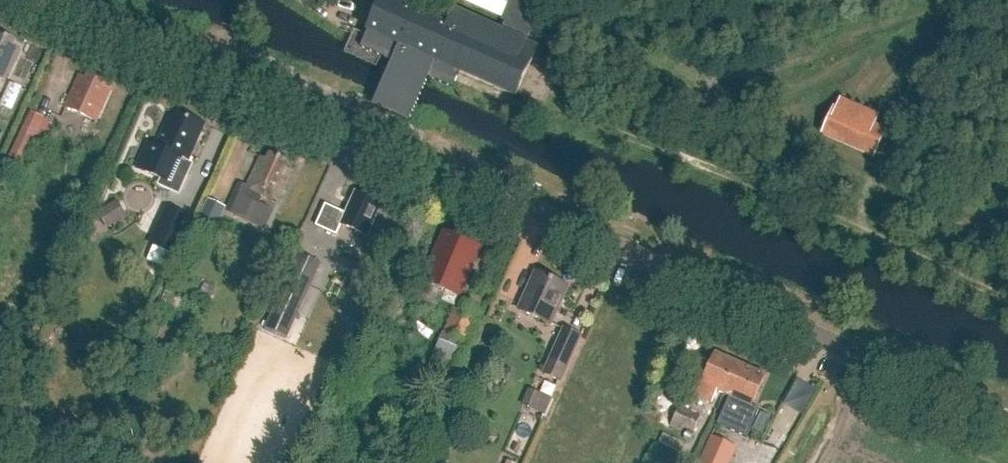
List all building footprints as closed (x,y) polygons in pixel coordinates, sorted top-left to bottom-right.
[(392,62),(390,65),(375,99),(373,105),(372,105),(410,122),(410,121),(413,115),(427,83),(429,78),(454,89),(454,88),(462,72),(516,96),(532,62),(531,62),(538,47),(527,42),(502,30),(456,10),(449,25),(392,0),(382,0),(368,30),(363,40),(361,45),(360,48),(392,62)] [(0,33),(0,77),(6,79),(20,48),(13,45),(15,40),(0,33)] [(108,80),(90,72),(86,80),(78,76),(66,106),(98,120),(112,89),(105,86),(108,80)] [(879,115),(840,98),(836,108),(833,107),(822,134),(875,157),(887,130),(875,125),(879,115)] [(42,138),(50,121),(31,112),(10,158),(23,164),(36,135),(42,138)] [(198,121),(180,112),(178,118),(171,115),(157,146),(148,142),(137,167),(163,179),(174,156),(188,162),(203,129),(196,126),(198,121)] [(260,158),(248,187),(241,183),(229,210),(254,221),(261,203),(265,194),(279,200),(292,170),(286,167),(288,162),(271,154),(268,161),(260,158)] [(140,190),(127,221),(137,225),(150,194),(140,190)] [(368,236),(382,204),(355,192),(346,213),(326,205),(317,225),(337,234),(341,224),(368,236)] [(214,232),(226,208),(208,199),(196,224),(214,232)] [(107,229),(127,217),(117,200),(97,212),(107,229)] [(172,222),(161,217),(149,244),(177,257),(194,219),(177,211),(172,222)] [(448,233),(426,282),(457,295),(478,246),(448,233)] [(273,310),(296,320),(321,264),(297,254),(273,310)] [(561,283),(543,275),(540,280),(533,277),(519,309),(551,324),(565,291),(558,288),(561,283)] [(439,319),(445,307),(432,302),(427,313),(439,319)] [(468,342),(480,313),(457,303),(444,332),(468,342)] [(561,383),(582,336),(563,327),(542,375),(561,383)] [(460,366),(470,344),(443,332),(433,355),(460,366)] [(727,395),(741,363),(716,352),(702,384),(705,385),(700,396),(713,402),(718,391),(727,395)] [(766,374),(741,363),(727,395),(729,396),(717,424),(748,437),(761,408),(752,404),(766,374)] [(521,405),(546,416),(553,399),(528,389),(521,405)] [(694,433),(702,416),(680,406),(670,427),(682,432),(684,428),(694,433)] [(677,451),(681,442),(663,433),(659,443),(677,451)] [(712,438),(700,462),(729,462),(735,448),(712,438)]
